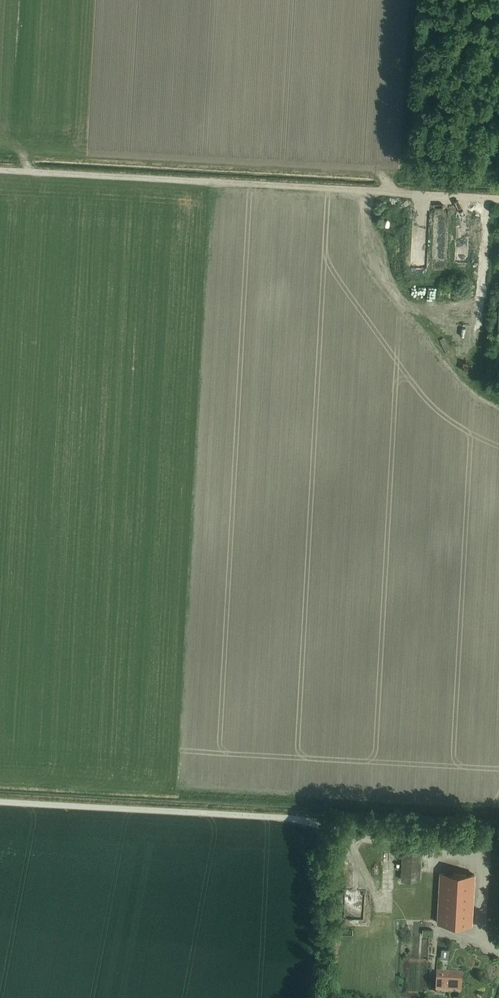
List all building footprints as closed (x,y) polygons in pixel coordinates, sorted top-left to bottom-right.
[(386,229),(385,219),(375,220),(376,230),(386,229)] [(444,256),(452,255),(451,233),(444,233),(444,256)] [(432,265),(431,255),(419,255),(419,265),(432,265)] [(452,310),(451,318),(463,320),(464,313),(452,310)] [(420,881),(421,850),(403,849),(401,880),(420,881)] [(478,857),(464,858),(464,864),(457,865),(457,871),(479,869),(478,857)] [(426,897),(394,895),(393,919),(437,921),(437,923),(472,925),(474,875),(440,873),(439,898),(426,897)] [(345,926),(350,934),(358,928),(353,921),(345,926)] [(382,952),(386,946),(379,942),(376,947),(382,952)] [(460,992),(462,974),(437,973),(436,991),(460,992)]
